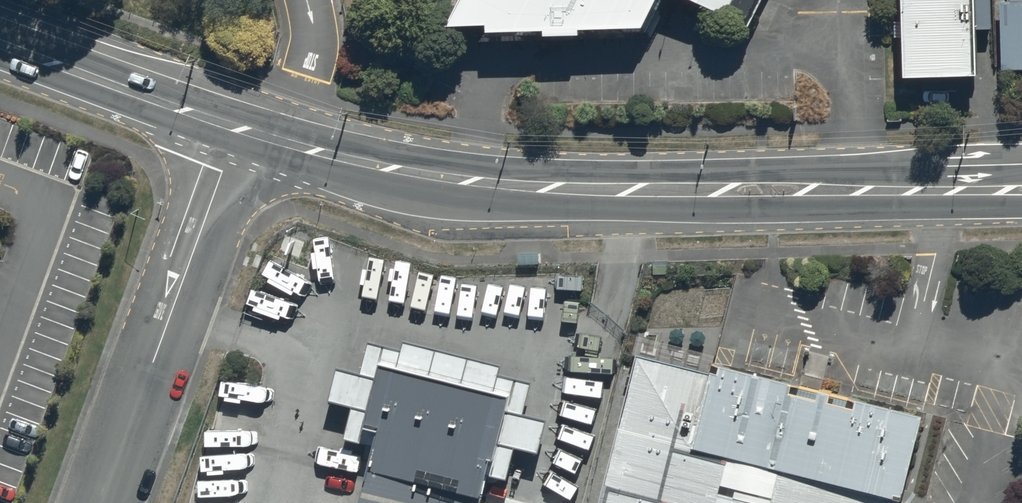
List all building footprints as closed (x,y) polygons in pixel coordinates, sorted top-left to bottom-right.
[(441,23),(640,20),(650,0),(453,0),(441,23)] [(748,19),(756,3),(757,0),(708,0),(748,19)] [(974,0),(902,0),(904,82),(977,80),(974,0)] [(1001,65),(1021,65),(1021,0),(1000,0),(1001,65)] [(338,376),(330,408),(353,414),(345,447),(375,455),(363,502),(483,502),(488,483),(508,488),(516,454),(540,460),(549,427),(524,421),(532,389),(500,381),(502,371),(406,348),(404,357),(370,349),(362,381),(338,376)] [(891,492),(901,495),(923,409),(712,356),(709,369),(638,352),(600,502),(888,502),(891,492)]
